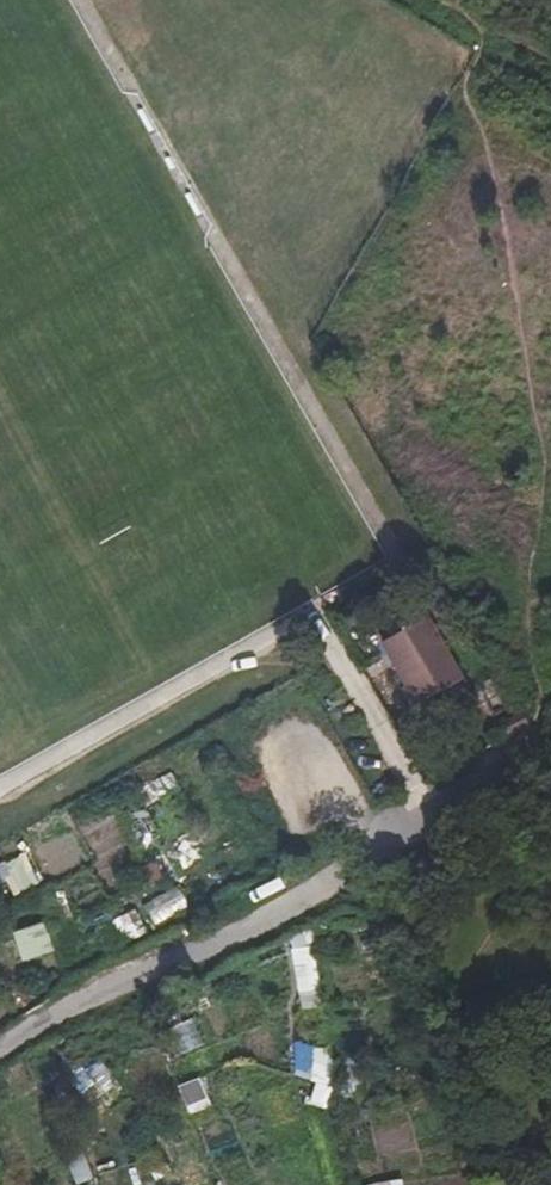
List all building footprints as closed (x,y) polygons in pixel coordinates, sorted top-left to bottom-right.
[(468,687),(431,619),(383,645),(420,713),(468,687)] [(5,862),(15,892),(37,885),(27,854),(5,862)] [(134,913),(98,928),(107,948),(142,933),(134,913)] [(10,934),(21,964),(52,952),(40,922),(10,934)] [(177,1052),(202,1046),(195,1019),(171,1025),(177,1052)] [(307,1105),(319,1108),(334,1055),(296,1045),(288,1075),(314,1082),(307,1105)] [(184,1108),(206,1100),(198,1078),(176,1086),(184,1108)]
